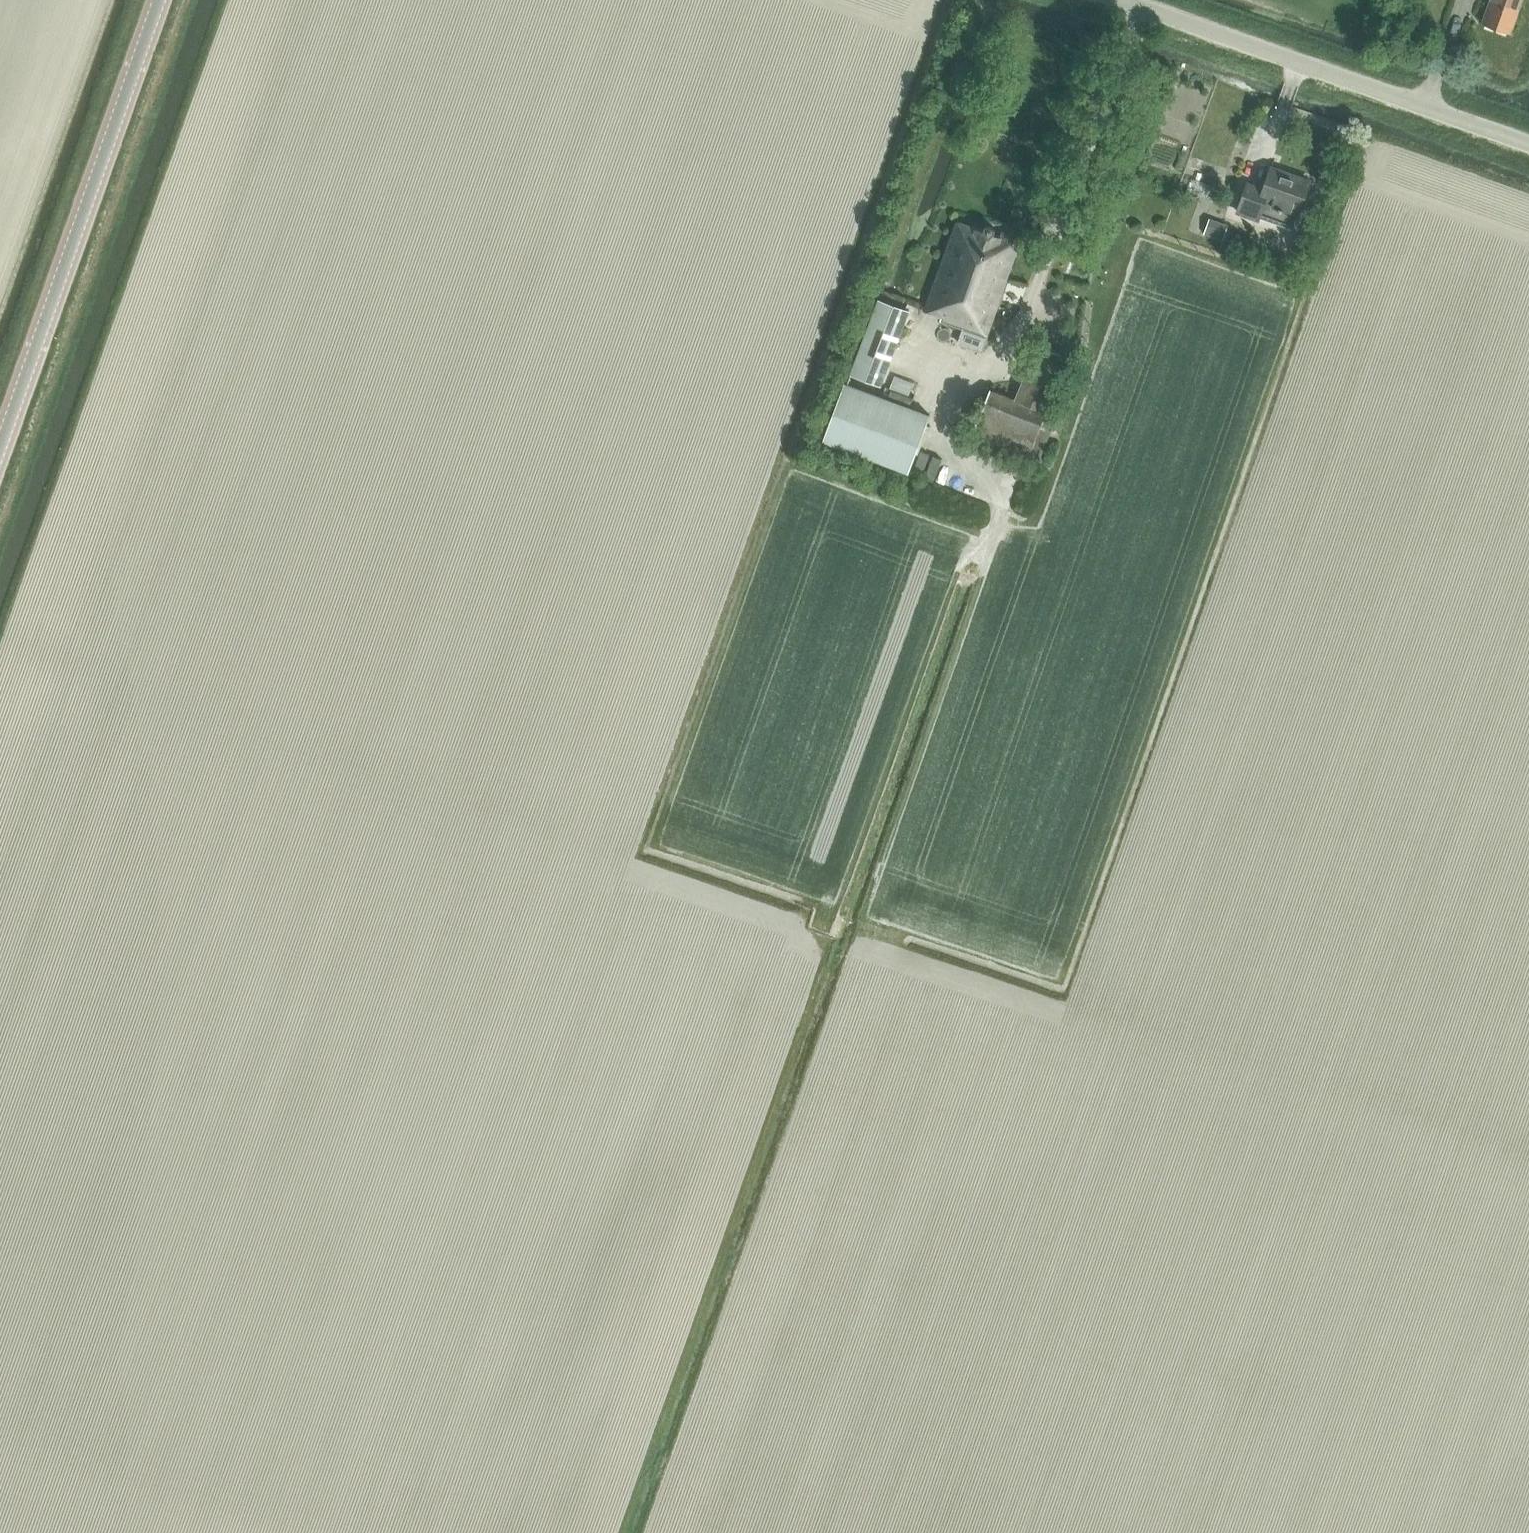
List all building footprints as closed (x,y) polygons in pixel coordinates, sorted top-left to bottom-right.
[(1511,31),(1523,0),(1489,0),(1482,21),(1511,31)] [(1237,213),(1260,221),(1265,207),(1296,218),(1310,180),(1271,166),(1264,188),(1248,182),(1237,213)] [(1187,187),(1207,195),(1212,185),(1191,176),(1187,187)] [(942,316),(940,319),(973,331),(970,341),(984,346),(988,335),(1020,241),(959,219),(942,262),(929,258),(917,291),(912,304),(942,316)] [(1205,233),(1223,240),(1228,226),(1210,219),(1205,233)] [(879,297),(850,373),(882,385),(911,310),(879,297)] [(1028,456),(1048,410),(1070,355),(1038,342),(1015,398),(991,388),(972,435),(1028,457),(1028,456)] [(825,440),(908,471),(930,414),(846,383),(825,440)] [(1028,456),(1040,461),(1059,415),(1048,410),(1028,456)]
